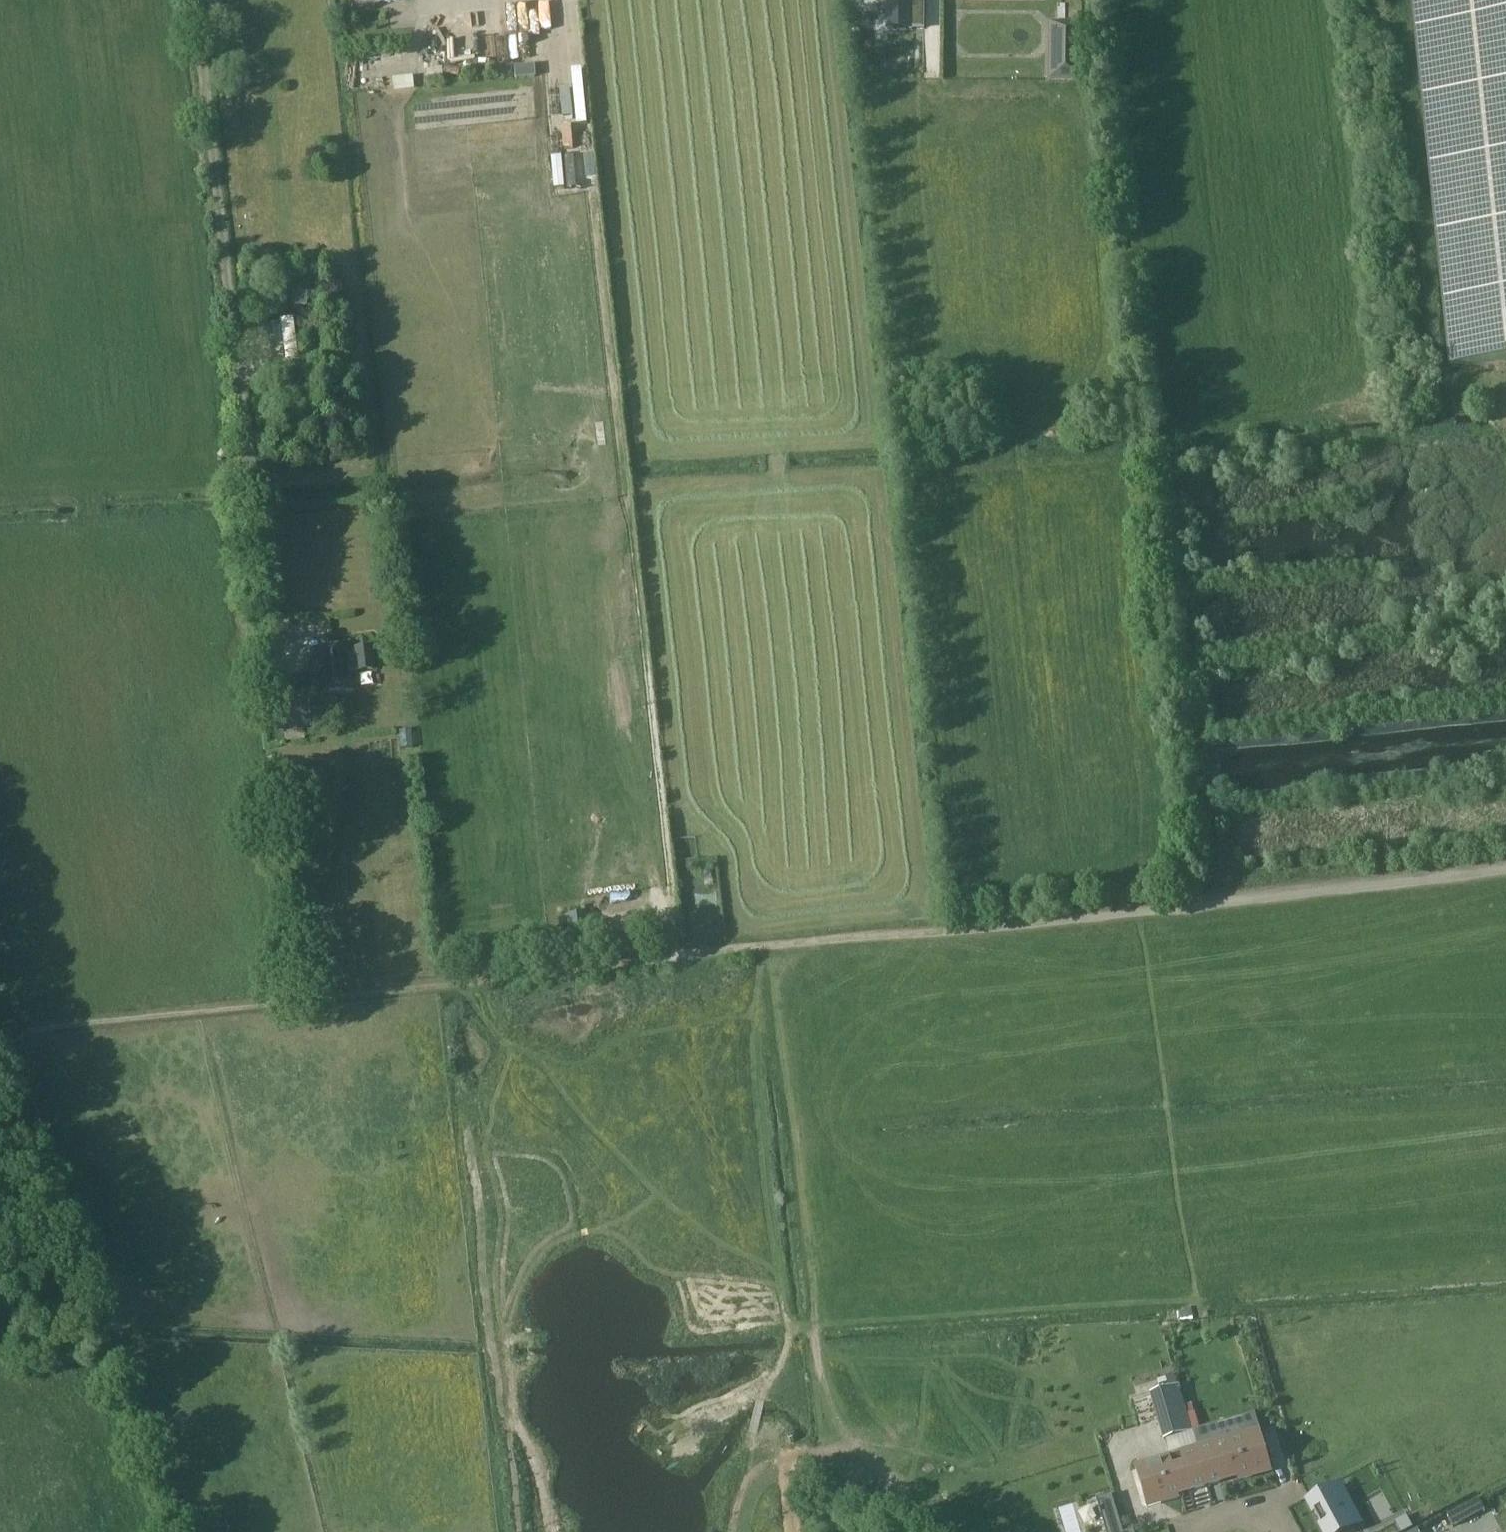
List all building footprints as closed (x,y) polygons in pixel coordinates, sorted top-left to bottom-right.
[(887,15),(892,14),(892,30),(912,30),(912,29),(923,29),(923,0),(887,0),(887,15)] [(1451,367),(1505,362),(1505,0),(1413,0),(1451,367)] [(1050,24),(1050,52),(1084,52),(1084,24),(1050,24)] [(507,52),(507,62),(528,62),(528,52),(507,52)] [(386,66),(387,76),(407,73),(406,63),(386,66)] [(293,292),(293,305),(306,306),(306,292),(293,292)] [(351,655),(345,655),(344,649),(313,652),(316,693),(348,690),(347,674),(375,672),(372,647),(351,649),(351,655)] [(272,703),(273,713),(275,733),(310,729),(307,699),(272,703)] [(1177,1387),(1151,1395),(1164,1441),(1191,1433),(1177,1387)] [(1196,1448),(1207,1487),(1271,1468),(1259,1430),(1196,1448)] [(1135,1466),(1146,1504),(1207,1487),(1196,1448),(1135,1466)] [(1310,1502),(1325,1531),(1344,1531),(1355,1526),(1335,1488),(1310,1502)] [(1106,1531),(1123,1531),(1112,1494),(1096,1499),(1106,1531)] [(1453,1527),(1485,1510),(1479,1499),(1447,1516),(1453,1527)]
